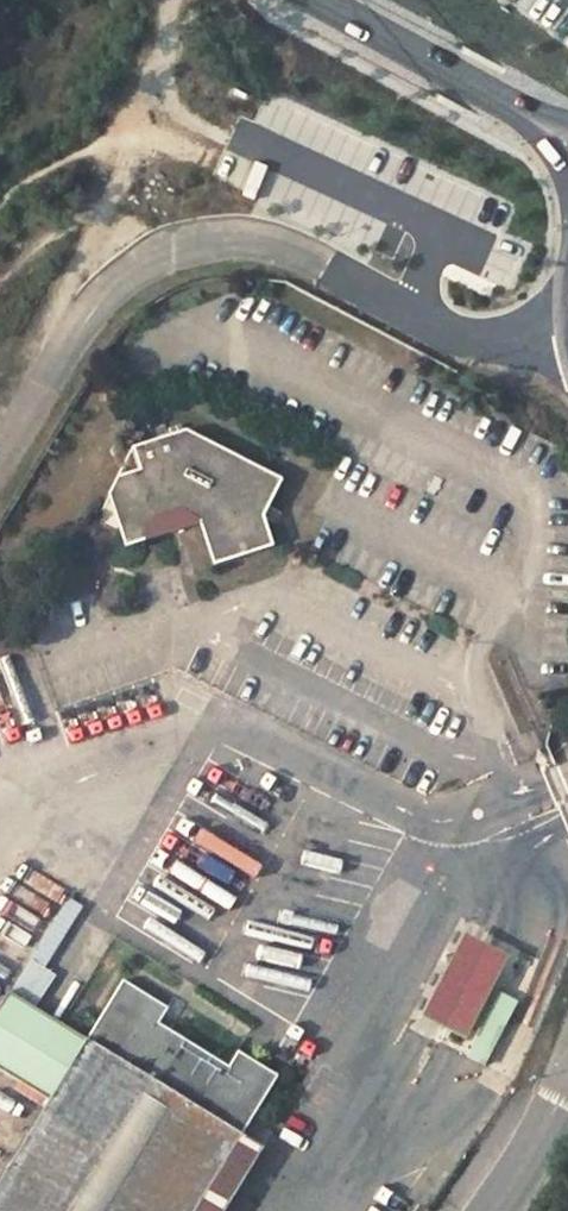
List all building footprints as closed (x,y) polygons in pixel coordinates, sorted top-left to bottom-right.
[(180,521),(198,531),(213,573),(271,553),(263,529),(289,486),(189,432),(137,449),(143,470),(122,476),(110,500),(132,507),(117,533),(124,553),(143,548),(152,530),(180,521)] [(108,504),(117,533),(132,507),(110,500),(108,504)] [(508,956),(470,935),(426,1018),(465,1039),(508,956)] [(11,991),(0,1008),(0,1072),(51,1105),(0,1188),(0,1210),(199,1210),(245,1136),(281,1077),(241,1052),(231,1069),(162,1025),(171,1011),(125,982),(89,1040),(11,991)] [(245,1136),(199,1210),(227,1210),(266,1148),(245,1136)]
